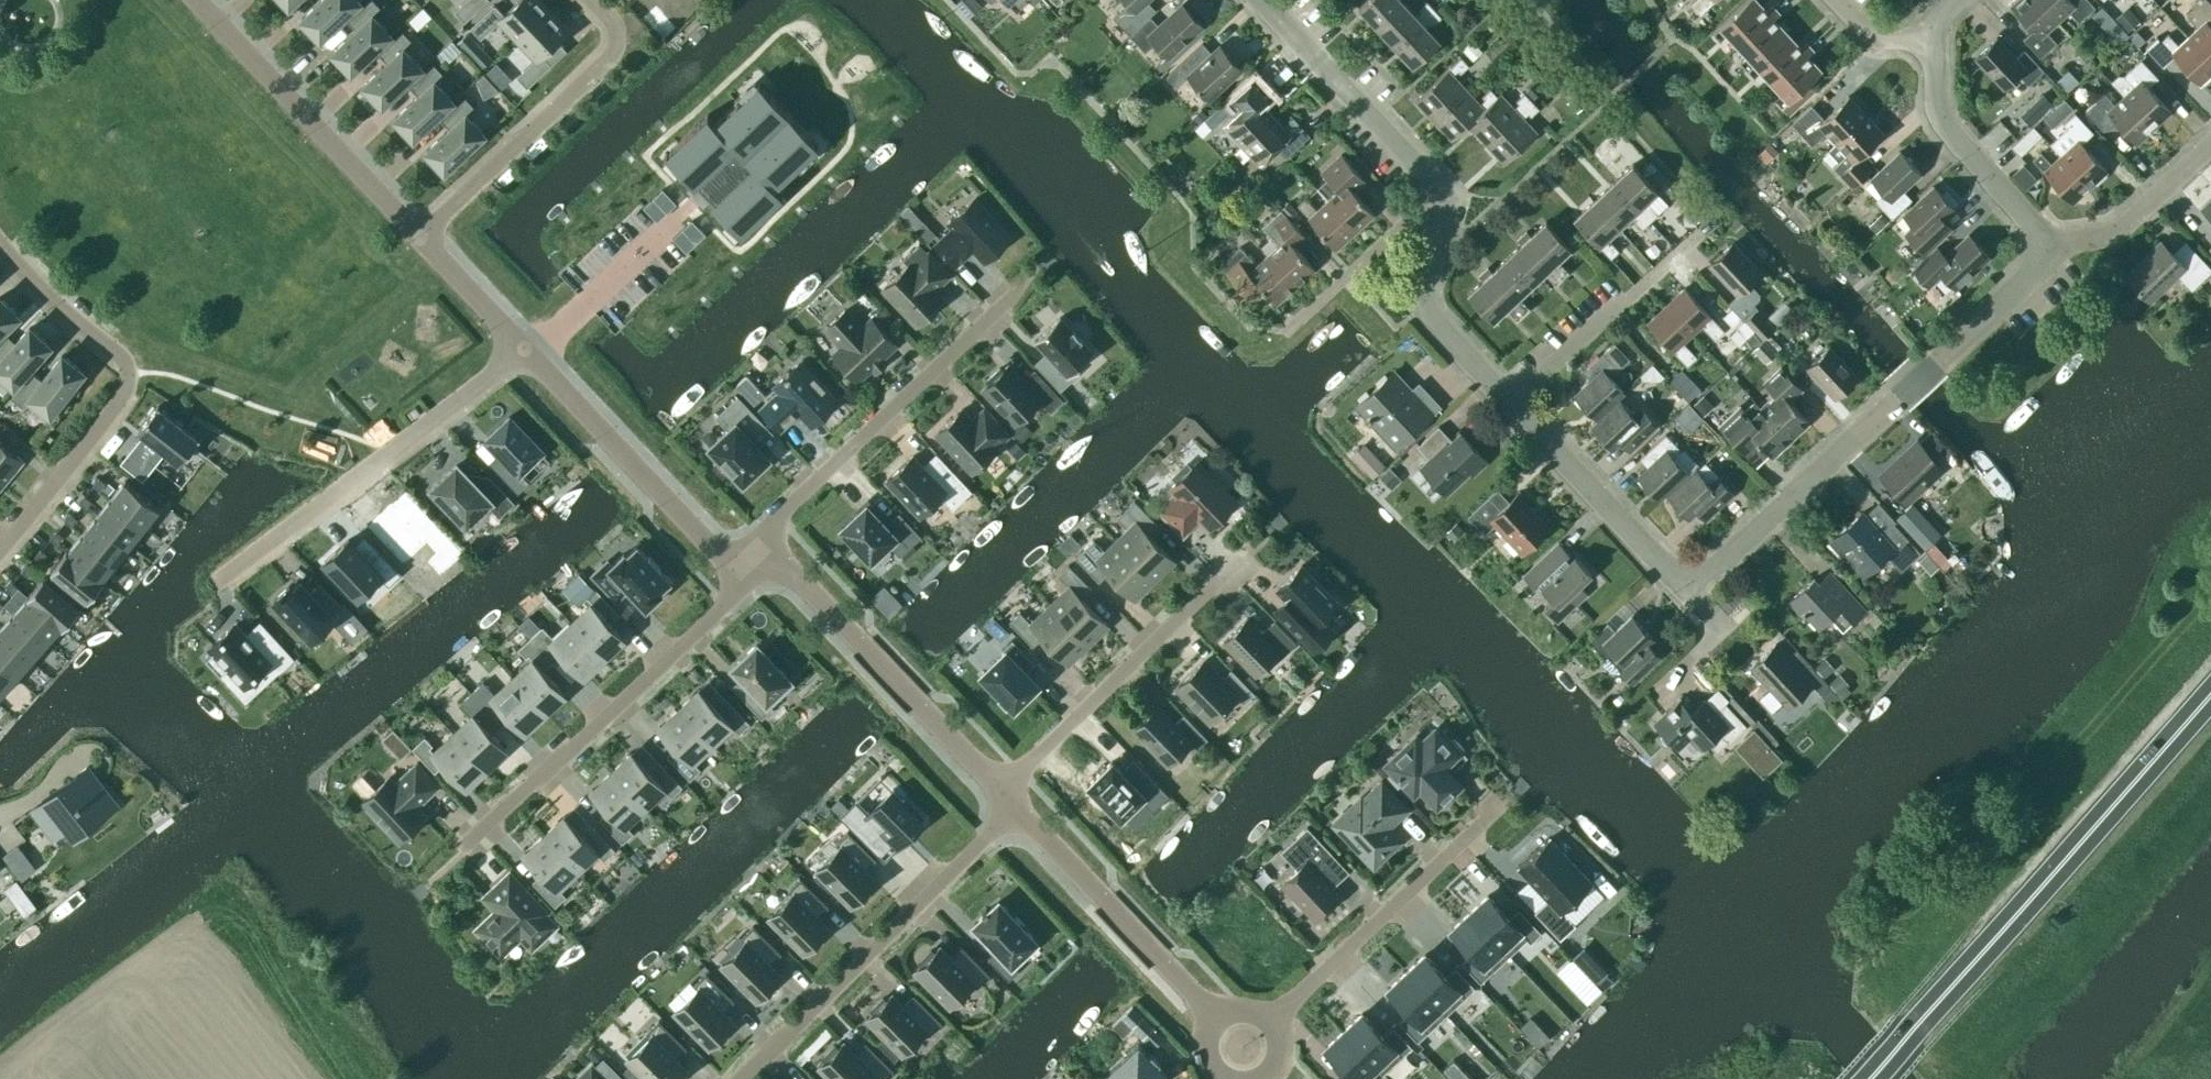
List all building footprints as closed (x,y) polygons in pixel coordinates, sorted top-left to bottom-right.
[(320,38),(360,1),(359,0),(321,0),(301,18),(320,38)] [(351,71),(391,34),(373,15),(381,7),(374,0),(367,0),(346,19),(356,29),(332,51),(351,71)] [(454,10),(464,21),(486,0),(465,0),(454,10)] [(517,39),(549,9),(540,0),(518,0),(504,14),(494,4),(470,27),(480,38),(499,20),(517,39)] [(976,0),(959,0),(956,3),(969,17),(972,14),(981,5),(976,0)] [(1128,3),(1121,10),(1113,17),(1129,34),(1156,10),(1148,0),(1126,0),(1128,3)] [(1403,2),(1401,0),(1365,0),(1358,6),(1377,26),(1403,2)] [(1700,13),(1714,0),(1694,0),(1691,3),(1700,13)] [(1747,69),(1787,32),(1773,18),(1779,13),(1771,4),(1766,10),(1757,0),(1747,0),(1712,32),(1720,40),(1727,33),(1747,55),(1740,62),(1747,69)] [(2058,21),(2038,0),(2015,0),(2010,5),(2032,29),(2023,38),(2040,57),(2057,42),(2047,31),(2058,21)] [(2058,21),(2069,11),(2079,22),(2095,6),(2089,0),(2038,0),(2058,21)] [(2188,36),(2210,61),(2210,26),(2209,24),(2210,21),(2210,3),(2208,0),(2195,0),(2190,5),(2194,9),(2186,16),(2197,27),(2188,36)] [(1416,16),(1403,2),(1377,26),(1395,45),(1434,9),(1427,1),(1419,9),(1421,11),(1416,16)] [(1458,13),(1447,1),(1438,10),(1449,21),(1458,13)] [(1168,56),(1201,25),(1182,4),(1159,26),(1150,16),(1130,35),(1145,51),(1155,42),(1168,56)] [(2141,20),(2128,6),(2115,18),(2128,32),(2141,20)] [(549,9),(517,39),(535,58),(517,76),(527,87),(551,64),(542,54),(568,29),(549,9)] [(1441,16),(1434,9),(1395,45),(1413,65),(1439,41),(1426,27),(1430,22),(1433,25),(1441,16)] [(2107,32),(2108,33),(2115,41),(2118,43),(2128,33),(2117,22),(2107,32)] [(363,84),(382,104),(422,67),(404,48),(412,40),(402,29),(377,52),(387,62),(363,84)] [(2144,40),(2137,32),(2137,31),(2136,31),(2129,37),(2138,46),(2144,40)] [(1800,47),(1787,32),(1747,69),(1754,77),(1761,70),(1782,92),(1774,99),(1788,113),(1815,88),(1809,81),(1821,70),(1807,55),(1813,50),(1805,41),(1800,47)] [(2210,73),(2210,61),(2188,36),(2178,45),(2168,33),(2160,40),(2156,36),(2145,47),(2163,66),(2174,56),(2199,83),(2210,73)] [(465,34),(457,42),(468,53),(476,45),(465,34)] [(2015,58),(1996,37),(1975,57),(2004,87),(2018,74),(2028,84),(2044,70),(2024,49),(2015,58)] [(1466,43),(1461,48),(1473,60),(1482,51),(1471,39),(1466,43)] [(1210,98),(1242,69),(1220,45),(1212,52),(1203,42),(1166,76),(1176,86),(1188,75),(1210,98)] [(1415,99),(1434,119),(1466,89),(1453,74),(1458,70),(1460,73),(1469,65),(1461,57),(1415,99)] [(2124,95),(2153,127),(2170,110),(2148,86),(2158,77),(2140,59),(2123,74),(2118,74),(2111,81),(2124,95)] [(394,117),(413,137),(453,100),(435,81),(443,73),(433,63),(409,85),(418,95),(394,117)] [(2079,80),(2070,70),(2056,82),(2065,92),(2079,80)] [(495,85),(483,73),(472,83),(484,95),(495,85)] [(1223,125),(1241,144),(1273,115),(1263,104),(1273,95),(1256,77),(1233,97),(1242,107),(1223,125)] [(814,139),(763,85),(742,105),(737,100),(714,121),(708,114),(670,149),(683,164),(679,168),(695,184),(698,181),(714,198),(711,201),(727,218),(731,214),(745,229),(783,193),(775,185),(797,164),(793,159),(814,139)] [(1480,103),(1466,89),(1434,119),(1452,139),(1468,124),(1468,123),(1497,95),(1490,88),(1482,96),(1484,98),(1480,103)] [(1486,142),(1537,95),(1530,88),(1525,93),(1524,92),(1516,100),(1519,103),(1514,107),(1500,92),(1497,95),(1468,123),(1468,124),(1486,142)] [(1587,102),(1578,92),(1567,102),(1576,112),(1587,102)] [(2136,143),(2153,127),(2124,95),(2115,104),(2104,92),(2085,110),(2102,130),(2114,119),(2136,143)] [(2043,93),(2035,100),(2036,101),(2046,111),(2052,105),(2054,104),(2043,93)] [(425,150),(444,170),(484,133),(466,114),(474,106),(464,95),(440,118),(449,128),(425,150)] [(1537,95),(1486,142),(1504,162),(1537,132),(1523,117),(1528,113),(1531,115),(1539,108),(1544,102),(1537,95)] [(1836,142),(1866,114),(1848,95),(1824,118),(1811,104),(1792,122),(1812,144),(1826,131),(1836,142)] [(1215,109),(1204,120),(1212,128),(1231,110),(1223,101),(1215,109)] [(1192,116),(1197,121),(1198,122),(1200,124),(1204,120),(1208,116),(1201,108),(1192,116)] [(2060,154),(2089,186),(2107,170),(2081,142),(2093,132),(2075,112),(2062,123),(2066,127),(2050,143),(2061,154),(2060,154)] [(1883,133),(1866,114),(1836,142),(1836,143),(1828,150),(1837,161),(1832,165),(1852,187),(1871,169),(1859,156),(1883,133)] [(1273,115),(1241,144),(1259,164),(1278,146),(1287,155),(1310,135),(1293,117),(1283,126),(1273,115)] [(2019,155),(2042,134),(2032,125),(2010,145),(2019,155)] [(1777,151),(1772,145),(1770,143),(1769,143),(1766,145),(1763,149),(1756,155),(1764,163),(1777,151)] [(1902,189),(1920,173),(1900,150),(1870,178),(1884,192),(1875,200),(1891,217),(1911,199),(1902,189)] [(2072,202),(2089,186),(2060,154),(2051,163),(2040,151),(2032,159),(2043,170),(2043,171),(2072,202)] [(1327,199),(1355,230),(1374,212),(1349,185),(1361,175),(1342,153),(1322,171),(1328,178),(1338,189),(1327,199)] [(1613,182),(1649,221),(1657,214),(1649,206),(1647,207),(1643,203),(1657,190),(1633,163),(1613,182)] [(1234,196),(1244,205),(1258,190),(1249,181),(1234,196)] [(1593,200),(1618,226),(1631,213),(1636,218),(1634,220),(1642,228),(1649,221),(1613,182),(1593,200)] [(1908,236),(1924,253),(1944,234),(1935,225),(1953,208),(1952,206),(1957,201),(1946,190),(1941,195),(1933,186),(1903,213),(1917,228),(1908,236)] [(664,188),(644,207),(657,221),(677,203),(664,188)] [(948,222),(952,227),(935,244),(955,265),(966,254),(964,252),(971,246),(984,260),(1011,235),(975,197),(948,222)] [(1355,230),(1327,199),(1316,209),(1306,198),(1298,205),(1308,217),(1336,247),(1355,230)] [(1604,239),(1618,226),(1593,200),(1574,218),(1610,258),(1619,250),(1611,242),(1609,244),(1604,239)] [(1284,205),(1280,208),(1281,209),(1290,218),(1297,211),(1288,201),(1284,205)] [(1680,201),(1668,214),(1684,230),(1696,217),(1680,201)] [(2203,209),(2210,218),(2210,201),(2203,209)] [(1279,244),(1268,254),(1295,284),(1314,267),(1290,240),(1300,230),(1290,218),(1281,209),(1262,226),(1279,244)] [(1886,223),(1879,215),(1869,225),(1876,232),(1886,223)] [(693,220),(673,238),(685,253),(706,234),(693,220)] [(1507,257),(1531,283),(1544,271),(1555,283),(1562,276),(1568,271),(1557,259),(1570,247),(1546,220),(1531,235),(1527,230),(1517,239),(1521,243),(1507,257)] [(924,222),(920,225),(916,229),(927,241),(935,234),(924,222)] [(1955,286),(1988,255),(1969,235),(1946,256),(1937,247),(1913,269),(1929,285),(1942,273),(1955,286)] [(2173,255),(2161,242),(2126,275),(2149,299),(2176,273),(2191,289),(2210,270),(2210,268),(2186,242),(2173,255)] [(908,264),(883,287),(917,324),(943,299),(933,288),(948,274),(919,243),(903,259),(908,264)] [(1731,244),(1710,263),(1738,293),(1727,303),(1744,320),(1745,320),(1763,338),(1764,337),(1773,329),(1784,318),(1776,309),(1764,320),(1755,311),(1758,308),(1754,303),(1760,298),(1760,293),(1749,282),(1759,273),(1731,244)] [(1295,284),(1268,254),(1257,264),(1240,246),(1220,264),(1239,285),(1251,274),(1276,302),(1295,284)] [(1531,283),(1507,257),(1492,271),(1488,266),(1483,271),(1479,275),(1483,279),(1468,293),(1492,320),(1505,307),(1516,319),(1530,307),(1519,295),(1531,283)] [(1665,305),(1692,333),(1701,325),(1715,339),(1724,330),(1711,315),(1684,287),(1665,305)] [(19,315),(0,297),(0,334),(19,315)] [(1683,341),(1692,333),(1665,305),(1647,322),(1673,351),(1687,365),(1697,356),(1683,341)] [(1732,307),(1723,316),(1732,325),(1741,317),(1732,307)] [(858,379),(895,344),(871,318),(862,326),(846,308),(825,328),(841,345),(833,353),(858,379)] [(1072,329),(1059,316),(1034,340),(1045,352),(1034,362),(1060,390),(1079,372),(1076,369),(1093,352),(1081,339),(1082,338),(1073,328),(1072,329)] [(1744,320),(1730,334),(1740,344),(1743,341),(1751,349),(1752,349),(1762,339),(1744,320)] [(14,385),(50,345),(30,326),(8,350),(0,343),(0,373),(14,385)] [(1762,339),(1752,349),(1765,362),(1777,351),(1764,337),(1763,338),(1762,339)] [(1605,406),(1616,396),(1623,390),(1610,377),(1629,359),(1613,342),(1583,371),(1592,381),(1576,396),(1599,421),(1610,411),(1605,406)] [(1828,347),(1812,362),(1800,350),(1796,355),(1807,366),(1835,396),(1856,377),(1828,347)] [(72,386),(84,371),(62,354),(42,380),(32,371),(11,397),(23,407),(30,398),(50,414),(60,402),(63,404),(75,388),(72,386)] [(837,399),(801,360),(774,386),(777,390),(760,407),(781,429),(794,417),(792,415),(797,411),(810,424),(837,399)] [(988,383),(982,389),(1014,423),(1040,399),(1050,410),(1062,399),(1042,378),(1031,389),(1008,365),(1002,370),(999,367),(985,380),(988,383)] [(1778,390),(1760,407),(1790,438),(1809,421),(1789,400),(1802,388),(1780,365),(1766,378),(1778,390)] [(1691,401),(1701,391),(1681,370),(1672,380),(1691,401)] [(1396,447),(1439,406),(1426,393),(1420,399),(1394,371),(1357,405),(1396,447)] [(748,374),(739,383),(737,384),(736,386),(753,404),(765,392),(748,374)] [(1702,416),(1705,413),(1714,405),(1704,394),(1692,405),(1702,416)] [(757,445),(770,433),(769,432),(771,431),(737,395),(716,416),(728,428),(709,446),(719,457),(716,460),(729,474),(732,471),(742,481),(768,457),(757,445)] [(1633,414),(1616,396),(1605,406),(1610,411),(1599,421),(1592,427),(1611,447),(1628,432),(1637,442),(1656,424),(1641,407),(1633,414)] [(1740,405),(1718,425),(1745,453),(1757,441),(1771,456),(1790,438),(1760,407),(1754,400),(1744,409),(1740,405)] [(139,440),(122,462),(144,479),(153,468),(164,454),(166,452),(180,463),(199,438),(158,405),(139,430),(146,436),(142,442),(139,440)] [(961,408),(936,433),(972,471),(997,447),(995,445),(1007,434),(983,408),(972,419),(961,408)] [(509,415),(487,437),(507,458),(496,469),(518,491),(529,480),(520,471),(542,450),(509,415)] [(1032,432),(1022,422),(1011,433),(1021,444),(1032,432)] [(1418,445),(1429,457),(1420,466),(1445,494),(1470,471),(1473,474),(1487,461),(1460,432),(1452,440),(1439,425),(1418,445)] [(1675,481),(1686,471),(1673,457),(1681,450),(1666,433),(1646,452),(1655,461),(1639,477),(1658,497),(1675,481)] [(24,459),(0,439),(0,479),(4,483),(24,459)] [(1026,451),(1015,440),(1007,447),(1018,459),(1026,451)] [(1372,477),(1385,465),(1363,442),(1350,454),(1372,477)] [(1908,500),(1941,469),(1915,442),(1882,473),(1908,500)] [(921,466),(912,455),(887,478),(921,514),(940,496),(952,508),(971,490),(936,452),(921,466)] [(1209,523),(1210,524),(1235,500),(1222,487),(1224,485),(1212,472),(1209,474),(1196,461),(1190,467),(1186,464),(1173,476),(1177,480),(1171,486),(1177,492),(1159,509),(1183,532),(1200,516),(1208,524),(1209,523)] [(487,476),(477,486),(456,464),(432,487),(466,523),(489,501),(500,512),(512,501),(487,476)] [(1383,479),(1388,484),(1391,487),(1392,488),(1402,479),(1400,477),(1390,467),(1380,476),(1381,477),(1383,479)] [(1669,495),(1688,516),(1694,510),(1703,520),(1732,492),(1717,475),(1709,483),(1697,469),(1669,495)] [(101,489),(106,482),(100,476),(94,483),(101,489)] [(125,480),(110,498),(145,526),(160,508),(125,480)] [(1522,552),(1549,527),(1517,493),(1509,500),(1497,488),(1468,515),(1484,533),(1495,523),(1522,552)] [(78,491),(72,498),(79,503),(85,496),(78,491)] [(394,507),(372,528),(405,563),(440,530),(408,496),(396,508),(394,507)] [(110,498),(96,515),(131,544),(145,526),(110,498)] [(1116,540),(1154,579),(1174,559),(1148,533),(1157,523),(1134,499),(1116,517),(1127,529),(1116,540)] [(1939,532),(1912,502),(1898,515),(1895,518),(1906,530),(1923,548),(1930,541),(1939,532)] [(867,503),(840,528),(856,545),(854,547),(865,558),(867,556),(870,560),(889,543),(899,554),(919,535),(898,513),(886,524),(867,503)] [(66,519),(72,524),(78,517),(71,512),(66,519)] [(1861,512),(1829,541),(1844,557),(1846,555),(1864,574),(1886,554),(1900,570),(1920,552),(1894,523),(1881,534),(1861,512)] [(96,515),(82,533),(116,561),(131,544),(96,515)] [(1464,530),(1456,521),(1445,532),(1454,540),(1464,530)] [(52,537),(58,542),(64,535),(57,530),(52,537)] [(82,533),(68,551),(102,579),(116,561),(82,533)] [(1286,545),(1292,551),(1293,553),(1303,543),(1295,535),(1291,540),(1285,545),(1286,545)] [(349,538),(326,560),(359,595),(382,574),(390,583),(401,572),(370,539),(360,549),(349,538)] [(1086,546),(1075,557),(1099,580),(1108,571),(1134,598),(1154,579),(1116,540),(1104,551),(1094,539),(1086,546)] [(1930,541),(1923,548),(1927,552),(1939,565),(1945,571),(1952,565),(1930,541)] [(1579,583),(1591,572),(1575,555),(1569,560),(1566,556),(1569,553),(1559,542),(1523,576),(1533,587),(1537,583),(1552,599),(1543,607),(1556,621),(1587,592),(1579,583)] [(649,556),(648,557),(637,545),(626,554),(624,552),(611,564),(608,560),(607,559),(591,574),(616,601),(629,589),(646,608),(662,593),(660,590),(661,589),(662,590),(671,580),(664,573),(664,574),(659,569),(660,568),(649,556)] [(35,555),(42,560),(48,553),(41,548),(35,555)] [(67,550),(51,569),(88,599),(104,580),(102,579),(68,551),(67,550)] [(1918,560),(1931,573),(1939,565),(1927,552),(1918,560)] [(35,568),(28,562),(22,569),(29,575),(35,568)] [(1322,617),(1338,602),(1301,564),(1276,589),(1285,598),(1285,604),(1286,605),(1277,613),(1313,651),(1335,630),(1322,617)] [(1069,586),(1050,604),(1088,643),(1108,624),(1081,597),(1091,588),(1068,565),(1058,575),(1069,586)] [(1865,609),(1830,571),(1818,582),(1814,577),(1789,600),(1803,615),(1805,613),(1818,627),(1830,616),(1842,629),(1865,609)] [(562,588),(568,594),(577,604),(583,599),(594,589),(589,583),(579,572),(562,588)] [(43,577),(27,595),(63,626),(79,608),(43,577)] [(18,586),(11,580),(5,587),(12,593),(18,586)] [(273,600),(311,639),(335,616),(330,611),(339,602),(320,582),(310,591),(299,580),(292,587),(289,584),(273,600)] [(18,586),(12,593),(22,602),(13,613),(47,642),(62,626),(63,626),(27,595),(28,594),(18,586)] [(592,604),(572,623),(602,655),(622,636),(592,604)] [(1088,643),(1050,604),(1032,623),(1021,611),(1010,621),(1033,645),(1042,635),(1068,662),(1088,643)] [(0,628),(0,631),(32,659),(47,642),(13,613),(0,628)] [(1632,618),(1617,632),(1607,622),(1588,640),(1604,658),(1604,664),(1611,671),(1622,671),(1632,682),(1660,656),(1647,643),(1652,639),(1653,640),(1654,639),(1632,616),(1631,617),(1632,618)] [(1258,629),(1246,617),(1223,640),(1256,674),(1264,667),(1270,667),(1295,642),(1274,620),(1264,630),(1258,629)] [(293,658),(260,621),(243,637),(232,626),(208,648),(212,653),(206,657),(221,674),(227,669),(243,687),(270,662),(279,671),(293,658)] [(542,626),(530,637),(552,660),(555,664),(564,655),(582,674),(602,655),(572,623),(555,639),(542,626)] [(17,677),(32,659),(0,631),(0,662),(17,677)] [(1005,652),(982,674),(1001,694),(998,697),(1006,705),(1009,702),(1013,707),(1026,694),(1023,692),(1034,681),(1021,668),(1034,656),(1015,636),(1001,649),(1005,652)] [(533,659),(513,678),(543,710),(563,691),(542,669),(552,660),(530,637),(518,649),(526,657),(529,655),(533,659)] [(758,644),(733,667),(750,685),(740,694),(763,718),(774,708),(768,702),(792,680),(758,644)] [(1775,644),(1752,665),(1772,687),(1760,698),(1772,711),(1783,700),(1785,702),(1809,680),(1822,694),(1830,686),(1808,661),(1799,669),(1775,644)] [(1835,668),(1825,657),(1815,667),(1825,677),(1835,668)] [(1203,660),(1177,686),(1211,721),(1237,695),(1244,703),(1254,692),(1231,669),(1221,678),(1203,660)] [(2,694),(17,677),(0,662),(0,693),(2,694)] [(1849,683),(1839,672),(1829,682),(1839,693),(1849,683)] [(484,681),(471,693),(479,701),(499,722),(508,713),(523,729),(543,710),(513,678),(496,694),(484,681)] [(1847,688),(1840,695),(1844,700),(1851,693),(1847,688)] [(680,708),(710,740),(729,722),(740,734),(751,723),(728,699),(718,709),(700,689),(680,708)] [(1758,717),(1735,692),(1727,699),(1751,724),(1758,717)] [(471,717),(454,733),(484,765),(504,746),(489,730),(499,722),(479,701),(471,693),(459,704),(471,717)] [(1728,742),(1746,725),(1725,702),(1715,711),(1704,699),(1691,710),(1679,698),(1653,722),(1678,748),(1690,736),(1702,749),(1719,732),(1728,742)] [(1174,723),(1156,705),(1133,728),(1167,764),(1191,742),(1196,748),(1207,738),(1183,714),(1174,723)] [(691,758),(710,740),(680,708),(660,727),(677,745),(667,754),(689,779),(700,768),(691,758)] [(383,738),(382,738),(400,758),(403,755),(411,748),(410,747),(393,728),(383,738)] [(1414,737),(1386,763),(1413,791),(1419,785),(1436,804),(1458,782),(1449,772),(1467,755),(1442,729),(1438,733),(1434,729),(1420,742),(1414,737)] [(1753,731),(1745,739),(1774,771),(1782,763),(1753,731)] [(454,733),(434,752),(464,784),(484,765),(454,733)] [(433,745),(425,736),(413,748),(420,756),(433,745)] [(1796,751),(1795,750),(1784,740),(1777,747),(1776,748),(1788,759),(1795,752),(1796,751)] [(632,753),(612,772),(642,804),(662,786),(671,796),(682,786),(659,761),(649,771),(632,753)] [(1109,758),(1084,783),(1118,817),(1139,796),(1149,807),(1144,811),(1145,812),(1165,793),(1130,756),(1128,758),(1130,759),(1120,770),(1109,758)] [(421,801),(438,785),(413,759),(390,780),(384,774),(360,797),(400,840),(425,817),(413,805),(419,799),(421,801)] [(88,766),(32,808),(53,836),(66,827),(74,837),(117,804),(88,766)] [(623,822),(642,804),(612,772),(592,790),(609,808),(599,818),(622,842),(633,832),(623,822)] [(1361,801),(1360,799),(1335,823),(1373,863),(1398,840),(1385,826),(1405,808),(1381,783),(1361,801)] [(855,800),(840,816),(880,856),(894,842),(897,845),(922,820),(891,790),(868,813),(855,800)] [(545,835),(575,867),(594,849),(604,859),(615,849),(592,825),(582,834),(565,816),(545,835)] [(1297,869),(1282,883),(1293,895),(1292,899),(1299,908),(1304,907),(1315,918),(1339,895),(1314,869),(1332,853),(1307,826),(1280,851),(1297,869)] [(864,869),(875,858),(847,830),(835,842),(839,847),(817,870),(851,904),(857,898),(860,901),(872,889),(869,886),(875,880),(864,869)] [(575,867),(545,835),(525,854),(542,872),(532,881),(555,905),(566,895),(556,885),(575,867)] [(1550,838),(1518,868),(1549,901),(1536,913),(1560,939),(1573,927),(1560,913),(1593,883),(1550,838)] [(492,910),(472,928),(500,959),(521,940),(531,951),(560,925),(550,913),(551,912),(509,868),(480,896),(492,910)] [(817,916),(828,905),(800,877),(788,890),(792,894),(769,917),(804,951),(810,945),(813,948),(825,936),(822,933),(828,927),(817,916)] [(1488,894),(1469,912),(1508,954),(1526,938),(1530,941),(1541,931),(1518,908),(1509,917),(1488,894)] [(1036,940),(998,900),(988,910),(986,908),(982,912),(983,914),(973,924),(997,949),(987,958),(1008,979),(1018,969),(1012,963),(1036,940)] [(1469,912),(1450,930),(1471,952),(1461,961),(1480,981),(1508,954),(1469,912)] [(770,964),(781,953),(753,925),(741,937),(745,941),(722,964),(756,998),(762,992),(765,995),(777,983),(774,980),(780,974),(770,964)] [(989,974),(961,946),(950,957),(939,946),(933,952),(930,949),(918,961),(921,964),(915,970),(950,1004),(973,982),(977,986),(989,974)] [(1425,953),(1406,971),(1446,1013),(1474,987),(1455,967),(1446,976),(1425,953)] [(1406,971),(1387,989),(1408,1011),(1398,1020),(1417,1040),(1446,1013),(1406,971)] [(722,1011),(733,1000),(705,972),(693,984),(698,988),(675,1011),(709,1046),(715,1039),(718,1043),(730,1031),(727,1027),(733,1022),(722,1011)] [(941,1021),(913,994),(902,1005),(891,994),(886,1000),(882,997),(870,1009),(874,1012),(868,1018),(902,1052),(925,1029),(929,1034),(941,1021)] [(1132,1004),(1112,1024),(1123,1035),(1132,1025),(1153,1046),(1164,1035),(1132,1004)] [(1362,1012),(1343,1030),(1383,1072),(1411,1046),(1393,1026),(1383,1035),(1362,1012)] [(648,1078),(682,1078),(683,1078),(680,1075),(686,1069),(675,1058),(686,1047),(658,1019),(646,1031),(650,1036),(627,1059),(648,1078)] [(1324,1048),(1345,1071),(1336,1078),(1369,1078),(1365,1075),(1375,1065),(1382,1073),(1383,1072),(1343,1030),(1324,1048)] [(801,1049),(794,1056),(800,1063),(820,1044),(813,1037),(801,1049)] [(892,1063),(898,1057),(881,1039),(875,1045),(875,1046),(877,1048),(892,1063)] [(865,1041),(854,1052),(843,1042),(837,1048),(834,1045),(822,1057),(826,1060),(819,1066),(833,1078),(875,1078),(877,1077),(878,1078),(884,1078),(893,1069),(865,1041)] [(1112,1078),(1165,1078),(1168,1076),(1158,1065),(1161,1062),(1151,1052),(1148,1055),(1138,1044),(1109,1071),(1114,1077),(1112,1078)] [(585,1053),(588,1056),(590,1058),(594,1061),(601,1054),(593,1045),(585,1053)] [(579,1078),(609,1078),(616,1072),(603,1059),(593,1068),(591,1066),(579,1078)] [(625,1076),(629,1078),(633,1078),(638,1074),(629,1065),(622,1072),(625,1076)]
